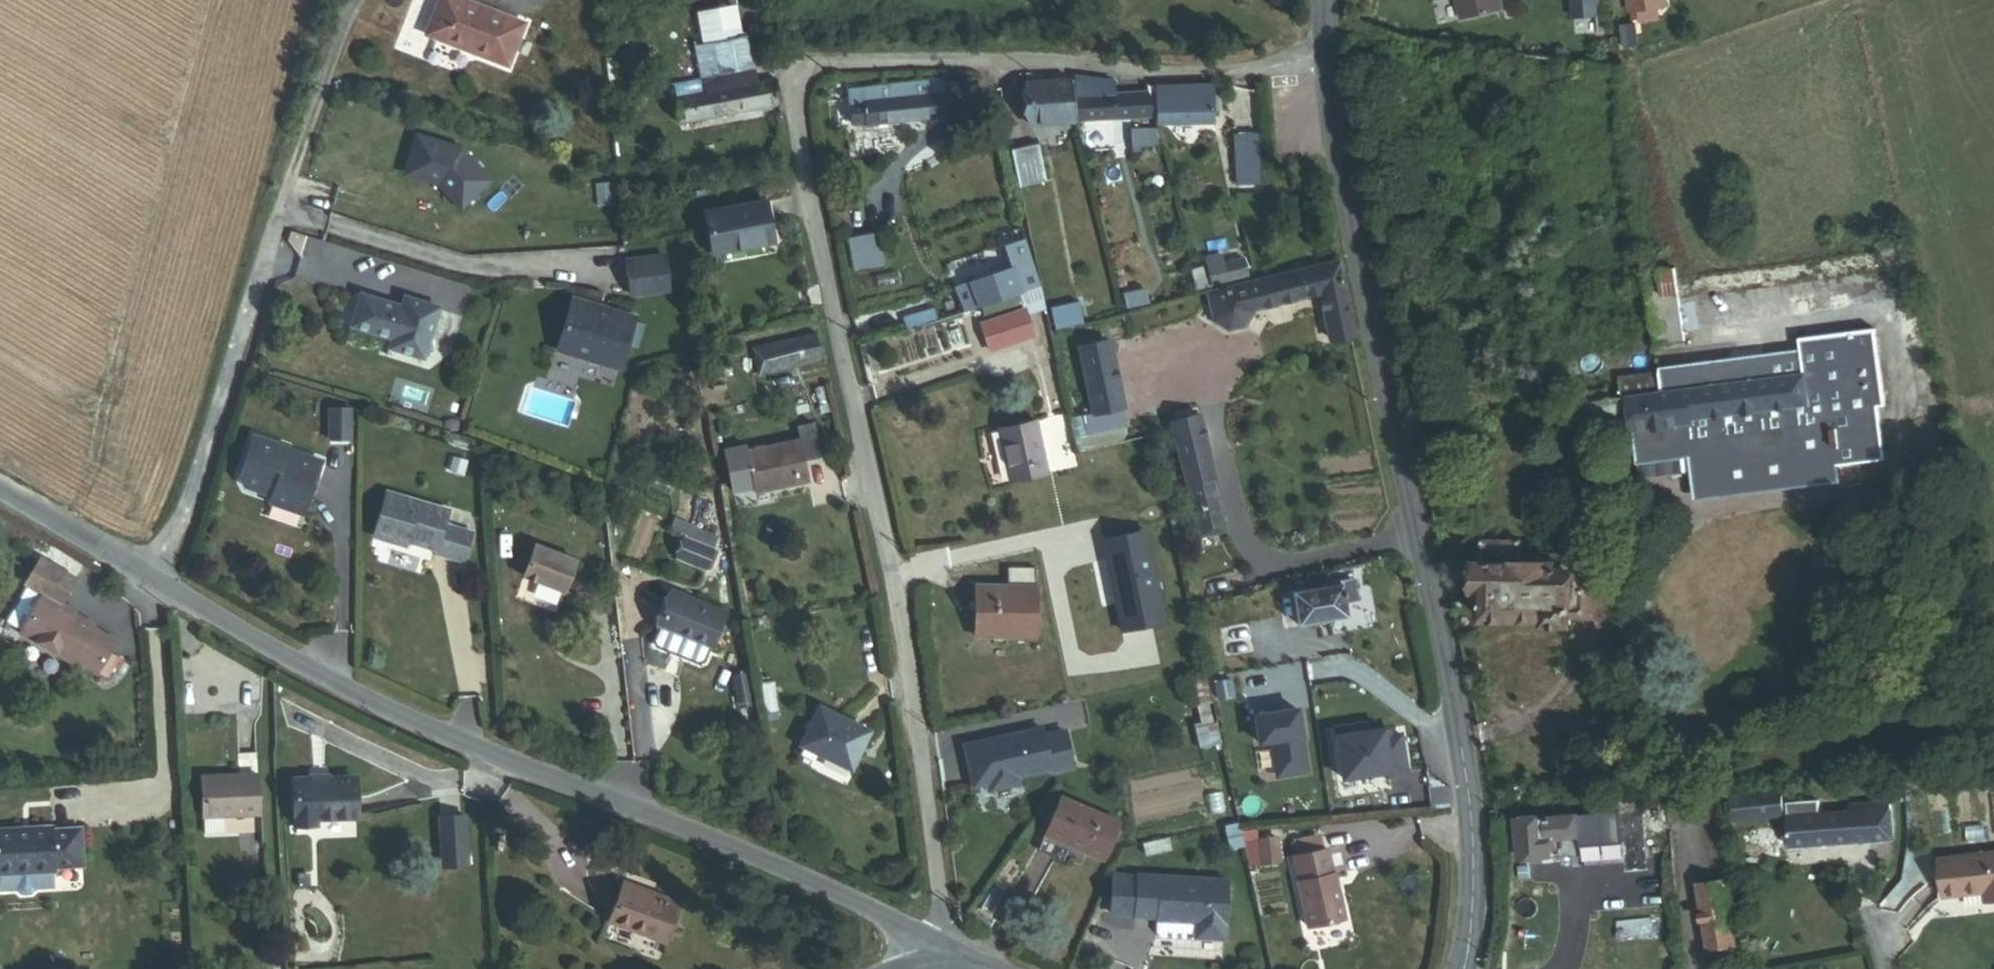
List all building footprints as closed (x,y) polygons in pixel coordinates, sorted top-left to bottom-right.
[(467,0),(437,0),(424,34),(508,66),(524,22),(467,0)] [(1464,24),(1503,15),(1499,0),(1458,0),(1464,24)] [(1596,22),(1596,0),(1574,0),(1575,23),(1596,22)] [(1629,12),(1666,7),(1665,0),(1628,0),(1629,12)] [(691,13),(701,44),(722,40),(712,9),(711,6),(691,13)] [(722,6),(712,9),(722,40),(732,38),(722,6)] [(699,44),(708,94),(678,99),(683,125),(778,108),(773,81),(757,84),(748,35),(732,38),(722,40),(701,44),(699,44)] [(1078,124),(1117,121),(1116,95),(1115,83),(1074,77),(1074,80),(1078,124)] [(1078,124),(1074,80),(1028,84),(1031,128),(1078,124)] [(946,82),(849,92),(853,126),(867,124),(867,126),(919,120),(920,130),(938,129),(937,118),(949,117),(946,82)] [(1160,126),(1216,124),(1215,88),(1160,87),(1160,126)] [(1132,118),(1158,118),(1152,94),(1131,95),(1132,118)] [(1131,95),(1116,95),(1117,121),(1132,118),(1131,95)] [(1164,149),(1160,131),(1132,131),(1132,149),(1134,149),(1134,156),(1142,156),(1143,149),(1164,149)] [(440,184),(462,208),(491,181),(462,149),(419,135),(406,173),(440,184)] [(1262,186),(1263,173),(1261,135),(1236,136),(1238,171),(1238,186),(1262,186)] [(1036,151),(1012,156),(1019,189),(1042,184),(1036,151)] [(716,256),(775,246),(768,203),(709,213),(716,256)] [(1538,233),(1551,232),(1550,221),(1538,222),(1538,233)] [(856,269),(887,265),(884,235),(852,239),(856,269)] [(664,254),(625,259),(630,296),(669,291),(664,254)] [(1211,265),(1193,270),(1198,291),(1250,278),(1246,261),(1226,266),(1223,258),(1210,261),(1211,265)] [(1339,263),(1208,297),(1213,324),(1228,332),(1246,328),(1255,312),(1318,296),(1330,342),(1356,335),(1339,263)] [(967,311),(984,306),(1033,290),(1038,288),(1033,274),(1018,279),(1015,269),(972,283),(974,287),(961,291),(967,311)] [(1656,348),(1685,344),(1675,274),(1646,278),(1656,348)] [(1038,288),(1033,290),(1035,302),(1025,305),(1027,316),(1046,310),(1041,287),(1038,288)] [(991,332),(1028,321),(1027,316),(1025,305),(1035,302),(1033,290),(984,306),(991,332)] [(1127,309),(1146,305),(1142,290),(1123,295),(1127,309)] [(439,306),(404,296),(401,305),(360,293),(350,326),(391,338),(388,348),(423,358),(439,306)] [(635,316),(571,297),(556,350),(620,369),(635,316)] [(1067,328),(1086,323),(1082,310),(1063,316),(1067,328)] [(909,330),(937,321),(934,311),(906,320),(909,330)] [(965,342),(961,329),(950,332),(954,346),(965,342)] [(760,375),(822,361),(816,335),(754,349),(760,375)] [(1839,470),(1884,464),(1877,411),(1884,410),(1874,335),(1802,345),(1803,358),(1811,412),(1634,436),(1638,469),(1687,462),(1689,478),(1691,489),(1728,484),(1729,495),(1804,485),(1803,475),(1839,470)] [(1111,340),(1081,346),(1095,414),(1083,416),(1087,434),(1128,425),(1111,340)] [(1634,436),(1811,412),(1803,358),(1620,382),(1623,403),(1607,405),(1606,391),(1584,394),(1589,428),(1632,422),(1634,436)] [(349,440),(350,409),(329,408),(328,439),(349,440)] [(1188,487),(1216,481),(1201,415),(1173,421),(1188,487)] [(1012,483),(1051,474),(1039,421),(999,430),(1012,483)] [(747,451),(746,445),(723,450),(732,493),(755,488),(757,496),(811,484),(806,462),(822,458),(815,424),(799,427),(801,439),(747,451)] [(287,446),(253,435),(239,478),(243,486),(271,495),(268,503),(303,514),(321,460),(286,449),(287,446)] [(1640,485),(1689,478),(1687,462),(1638,469),(1640,485)] [(1804,485),(1840,480),(1839,470),(1803,475),(1804,485)] [(1692,500),(1729,495),(1728,484),(1691,489),(1692,500)] [(1201,538),(1225,532),(1214,488),(1191,493),(1201,538)] [(449,510),(386,491),(373,536),(396,543),(397,538),(407,541),(438,550),(437,553),(463,560),(471,532),(444,524),(449,510)] [(672,515),(667,529),(684,536),(714,549),(720,536),(672,515)] [(714,549),(684,536),(676,554),(706,567),(714,549)] [(575,560),(535,545),(523,576),(564,591),(575,560)] [(1570,630),(1570,621),(1571,571),(1571,562),(1518,561),(1518,549),(1488,549),(1488,569),(1476,569),(1476,598),(1484,598),(1484,626),(1545,627),(1545,630),(1570,630)] [(60,603),(75,578),(40,558),(25,584),(26,585),(42,593),(21,630),(19,632),(71,661),(72,660),(95,673),(96,671),(105,677),(116,658),(106,653),(114,640),(91,626),(92,624),(72,613),(71,615),(60,609),(62,604),(60,603)] [(1010,586),(1035,587),(1036,570),(1011,570),(1010,586)] [(1570,621),(1584,621),(1585,572),(1571,571),(1570,621)] [(1299,627),(1350,618),(1350,603),(1359,603),(1356,579),(1360,578),(1361,573),(1341,574),(1341,584),(1295,591),(1299,627)] [(26,585),(5,621),(21,630),(42,593),(26,585)] [(978,639),(1037,640),(1039,587),(1035,587),(1010,586),(979,585),(978,639)] [(726,612),(672,591),(658,625),(662,627),(656,641),(657,645),(698,662),(702,660),(708,645),(712,647),(726,612)] [(1207,674),(1190,678),(1196,704),(1200,704),(1204,725),(1195,727),(1199,749),(1223,744),(1218,722),(1214,723),(1210,704),(1214,703),(1208,678),(1207,674)] [(765,713),(779,711),(775,683),(761,685),(765,713)] [(802,747),(854,772),(873,733),(822,707),(802,747)] [(1279,779),(1309,774),(1300,712),(1258,718),(1262,746),(1274,744),(1279,779)] [(1410,777),(1405,739),(1394,740),(1393,732),(1374,735),(1372,727),(1338,732),(1345,782),(1393,775),(1394,779),(1410,777)] [(1045,729),(962,747),(972,792),(989,788),(991,796),(1023,789),(1021,782),(1050,776),(1050,779),(1077,773),(1068,731),(1046,736),(1045,729)] [(134,763),(134,748),(119,748),(119,763),(134,763)] [(261,813),(258,773),(201,776),(203,817),(261,813)] [(317,821),(355,819),(353,782),(295,784),(297,829),(317,828),(317,821)] [(1046,835),(1104,861),(1120,824),(1063,798),(1046,835)] [(1739,824),(1784,821),(1783,804),(1738,807),(1739,824)] [(1790,852),(1892,844),(1889,809),(1851,812),(1852,818),(1820,821),(1819,807),(1787,810),(1790,852)] [(466,861),(463,812),(436,813),(439,863),(466,861)] [(1557,842),(1580,840),(1577,818),(1517,825),(1522,865),(1551,862),(1550,854),(1559,853),(1557,842)] [(80,828),(51,829),(51,826),(0,829),(0,874),(54,871),(54,867),(82,865),(80,828)] [(1170,841),(1144,847),(1146,857),(1173,850),(1170,841)] [(1278,841),(1259,843),(1262,867),(1281,865),(1278,841)] [(1939,858),(1944,897),(1985,892),(1986,901),(1993,900),(1993,851),(1939,858)] [(1300,886),(1309,930),(1345,922),(1336,878),(1335,879),(1329,854),(1296,861),(1301,886),(1300,886)] [(1226,881),(1111,874),(1108,915),(1158,918),(1158,919),(1196,922),(1195,937),(1222,939),(1226,881)] [(664,941),(679,903),(623,882),(609,920),(664,941)] [(1709,953),(1734,949),(1725,888),(1698,892),(1709,953)]
